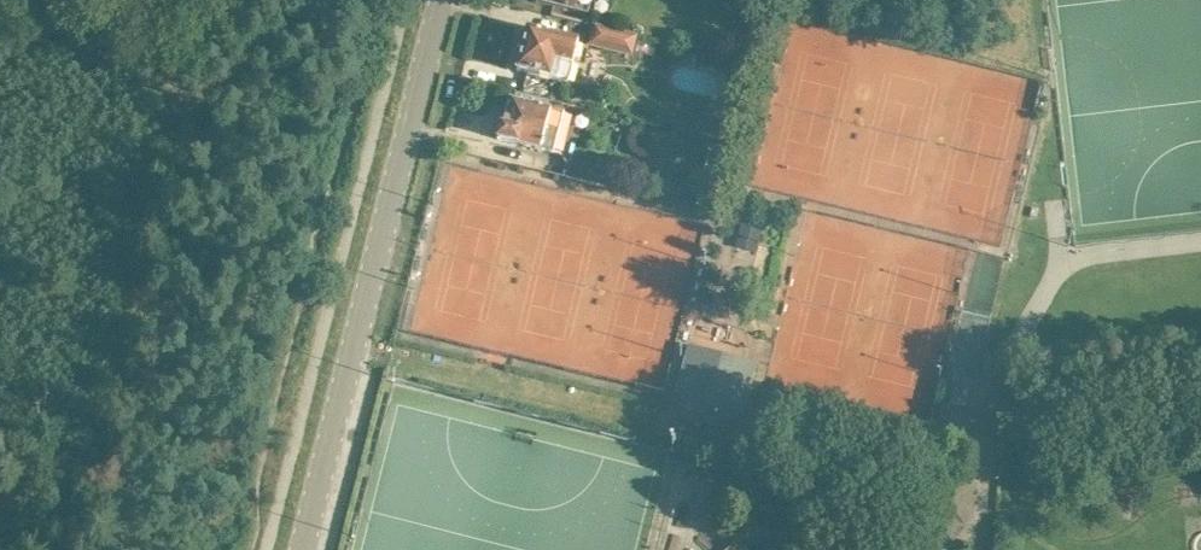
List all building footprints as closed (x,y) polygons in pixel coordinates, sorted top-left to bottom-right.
[(534,2),(585,16),(588,0),(535,0),(534,2)] [(592,28),(589,44),(633,55),(637,40),(592,28)] [(517,71),(567,84),(577,42),(527,30),(526,34),(521,34),(518,47),(522,50),(517,71)] [(509,99),(509,101),(508,103),(506,105),(505,108),(505,109),(504,112),(504,114),(504,117),(504,119),(502,126),(500,125),(497,139),(552,152),(563,111),(509,99)] [(596,180),(611,184),(615,170),(574,159),(570,175),(596,180)] [(745,396),(750,376),(751,370),(690,354),(673,416),(735,432),(741,408),(758,413),(761,401),(745,396)] [(769,538),(756,549),(780,549),(769,538)]
